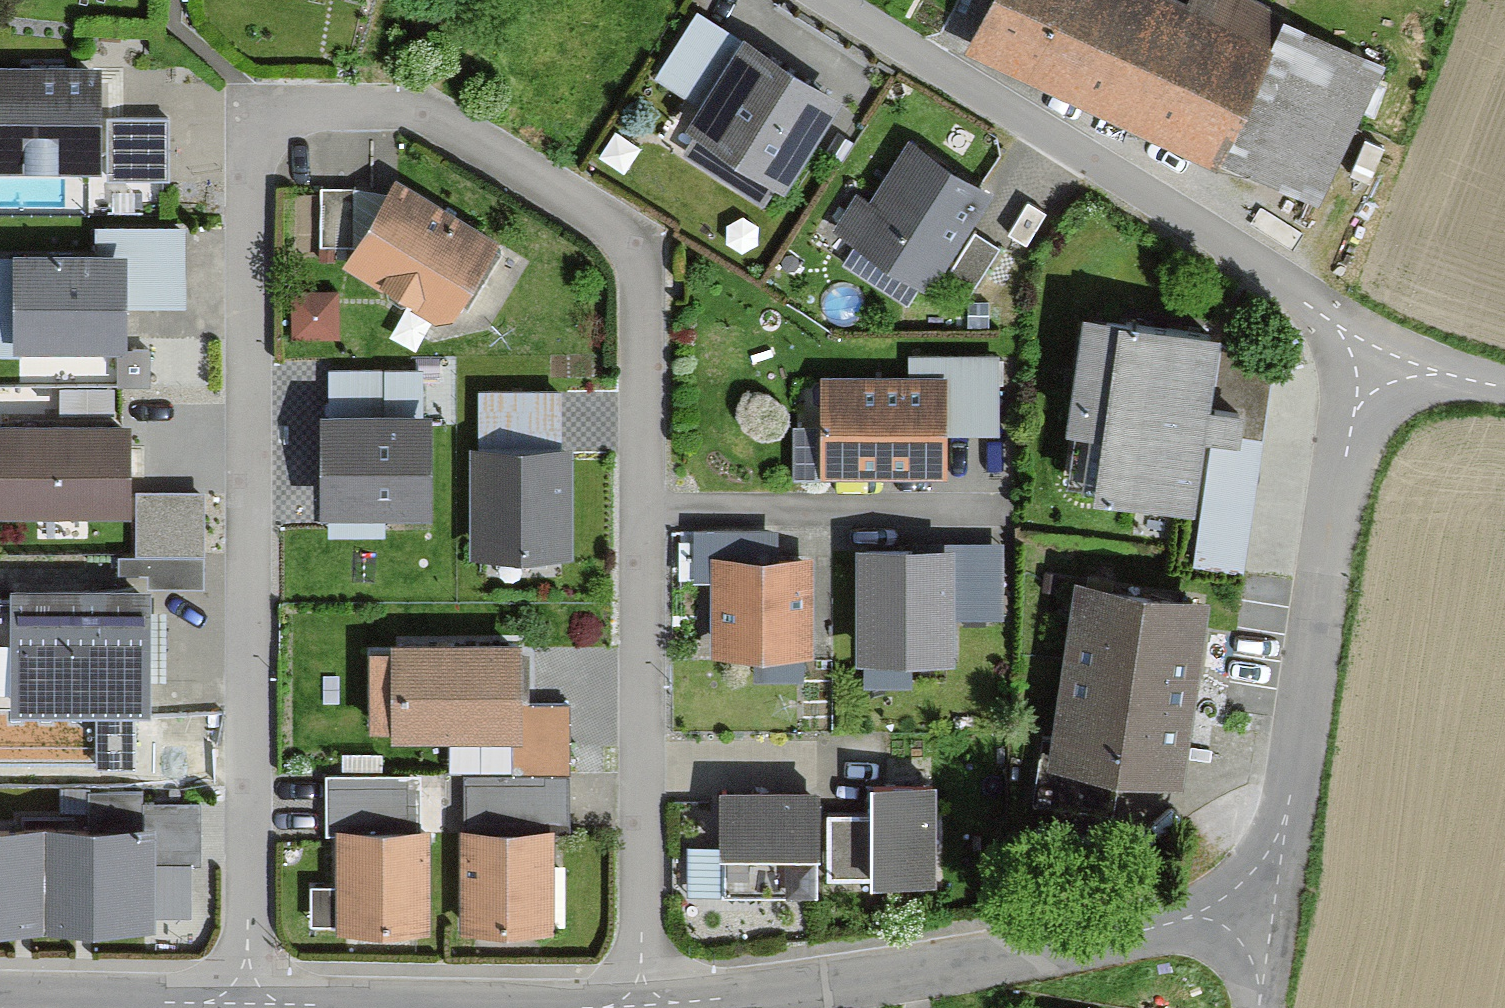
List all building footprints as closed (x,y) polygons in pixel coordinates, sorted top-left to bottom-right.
[(971,55),(1224,158),(1282,18),(1238,0),(993,0),(971,55)] [(752,33),(747,42),(698,10),(655,76),(704,107),(694,122),(795,187),(853,98),(752,33)] [(0,71),(0,175),(159,181),(161,122),(112,120),(113,75),(0,71)] [(1009,202),(907,142),(847,243),(971,316),(1006,257),(984,244),(1009,202)] [(519,256),(408,189),(356,276),(467,343),(519,256)] [(105,262),(0,261),(0,364),(155,365),(156,315),(194,315),(195,236),(106,236),(105,262)] [(346,304),(302,302),(300,346),(344,348),(346,304)] [(1218,517),(1241,344),(1090,325),(1075,437),(1105,441),(1097,501),(1218,517)] [(907,359),(907,377),(828,377),(829,485),(957,485),(957,431),(994,431),(994,359),(907,359)] [(458,531),(461,428),(340,425),(337,528),(458,531)] [(153,501),(152,434),(8,435),(9,525),(144,524),(145,558),(214,557),(214,500),(153,501)] [(583,462),(486,462),(486,568),(583,568),(583,462)] [(992,622),(990,549),(859,552),(862,667),(958,664),(957,623),(992,622)] [(813,659),(812,561),(711,562),(712,660),(813,659)] [(1075,585),(1047,773),(1183,793),(1211,605),(1075,585)] [(173,599),(31,600),(31,650),(0,650),(0,709),(38,709),(38,720),(174,719),(173,599)] [(545,655),(416,658),(418,748),(548,745),(545,655)] [(820,794),(719,794),(718,899),(819,899),(820,794)] [(871,794),(871,818),(827,818),(827,884),(871,883),(871,893),(938,892),(937,794),(871,794)] [(153,839),(0,839),(0,945),(180,945),(180,879),(208,878),(208,816),(153,816),(153,839)] [(446,943),(442,841),(349,845),(351,897),(323,898),(324,935),(355,934),(355,946),(446,943)] [(570,844),(476,844),(477,945),(571,944),(570,844)]
